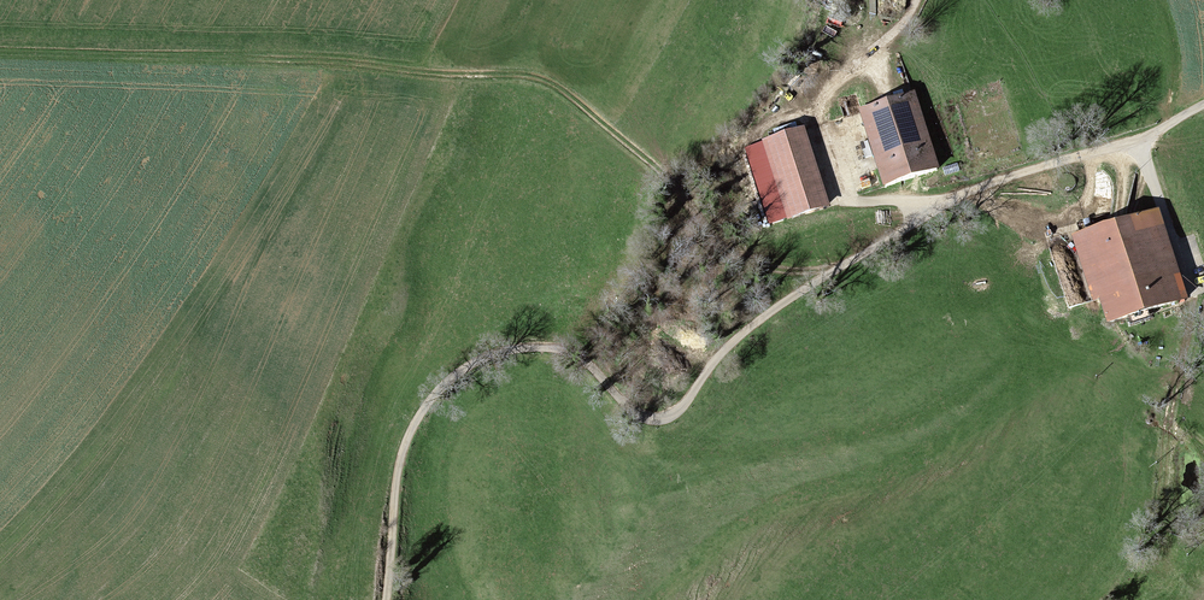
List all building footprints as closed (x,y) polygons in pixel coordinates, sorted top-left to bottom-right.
[(940,164),(915,88),(860,106),(885,181),(940,164)] [(829,198),(802,123),(763,137),(789,212),(829,198)] [(1111,327),(1190,302),(1161,210),(1075,236),(1097,305),(1104,303),(1111,327)]
